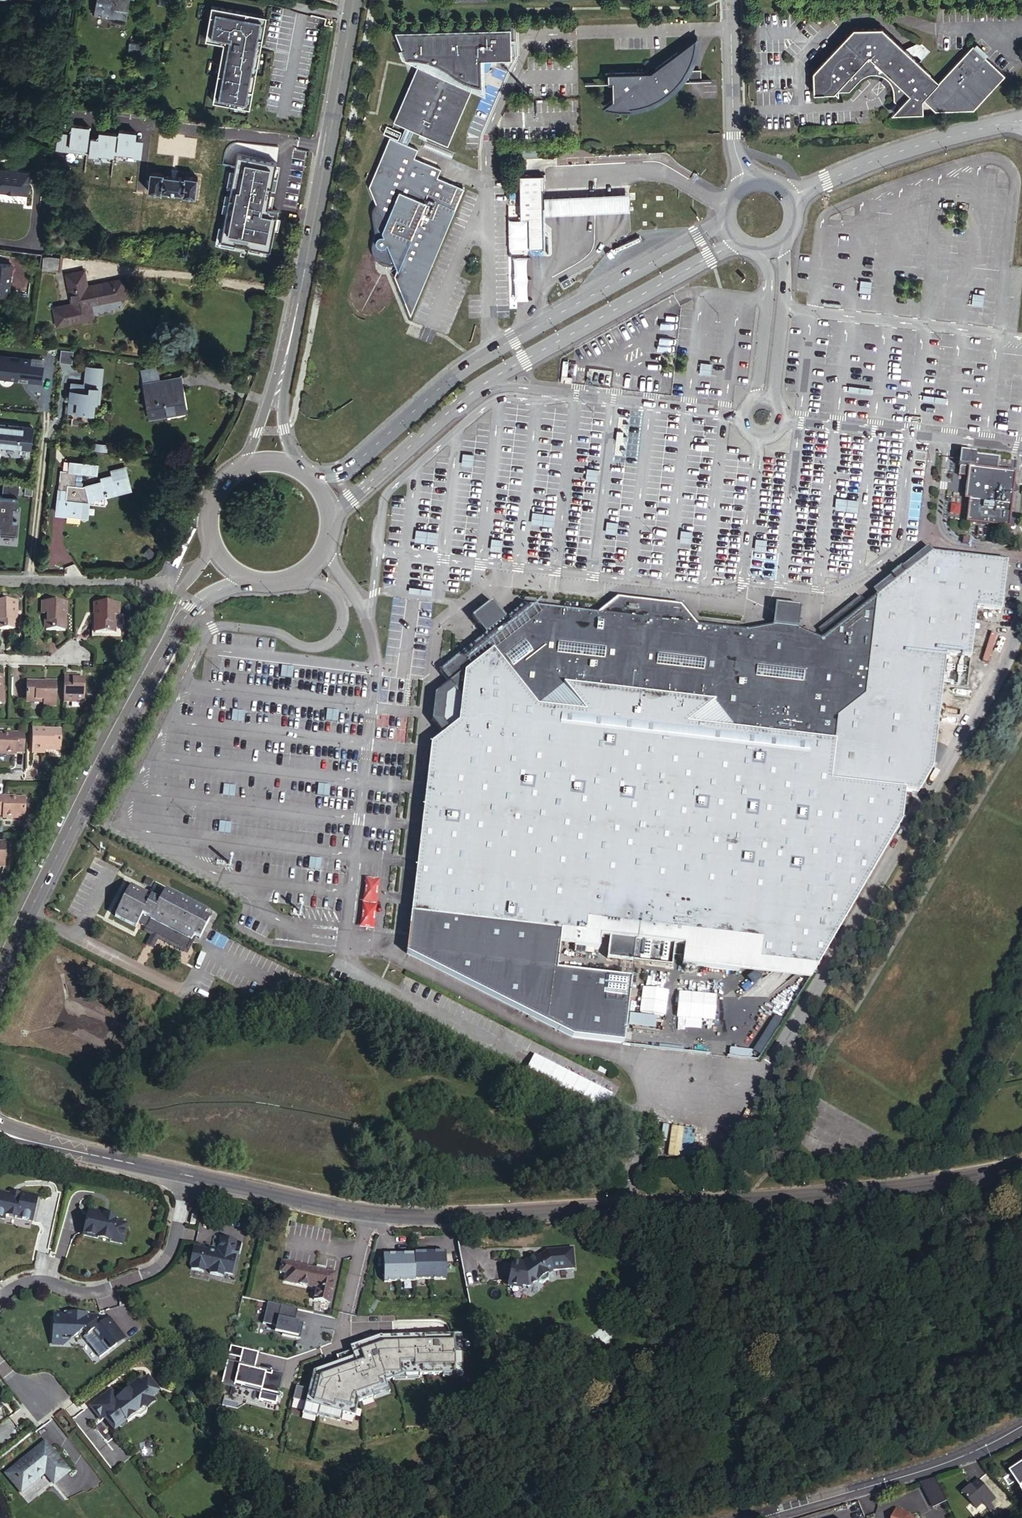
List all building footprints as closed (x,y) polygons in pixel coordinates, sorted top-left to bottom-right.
[(127,0),(94,0),(92,10),(110,13),(109,19),(123,22),(127,0)] [(249,102),(265,13),(213,3),(206,36),(224,40),(214,95),(249,102)] [(889,99),(892,103),(900,111),(914,110),(914,97),(915,97),(931,79),(875,25),(846,25),(805,68),(806,87),(822,87),(823,95),(826,91),(835,100),(838,97),(840,95),(843,93),(848,91),(852,89),(865,88),(865,93),(873,94),(874,90),(878,92),(881,93),(885,96),(889,99)] [(506,30),(390,33),(402,60),(417,61),(390,124),(445,147),(471,85),(478,88),(477,62),(508,60),(506,30)] [(931,79),(915,97),(927,108),(966,106),(998,72),(966,42),(931,79)] [(610,99),(604,106),(610,107),(610,109),(629,109),(627,104),(638,102),(650,97),(662,90),(668,86),(676,78),(685,77),(685,67),(681,68),(685,63),(677,49),(665,57),(653,64),(652,69),(649,69),(636,70),(604,71),(604,81),(609,80),(610,99)] [(651,61),(636,70),(649,69),(652,69),(653,64),(651,61)] [(694,67),(685,67),(685,77),(694,77),(698,77),(697,67),(694,67)] [(387,140),(366,190),(374,207),(370,214),(366,223),(366,227),(366,231),(368,237),(367,241),(367,244),(367,248),(368,253),(368,257),(372,263),(376,266),(380,267),(385,268),(390,269),(395,268),(399,267),(394,279),(412,318),(465,190),(437,179),(440,171),(413,159),(416,151),(387,140)] [(240,166),(209,162),(199,239),(229,243),(240,166)] [(27,192),(29,170),(0,167),(0,189),(27,192)] [(182,195),(195,196),(197,176),(184,175),(184,176),(160,174),(160,172),(148,171),(146,191),(158,192),(159,191),(182,194),(182,195)] [(533,175),(520,175),(522,217),(529,216),(530,245),(535,245),(542,244),(540,185),(542,185),(542,174),(533,175)] [(570,194),(544,195),(545,213),(570,211),(611,209),(630,209),(629,191),(612,192),(570,194)] [(527,296),(527,257),(509,257),(510,297),(527,296)] [(8,294),(9,286),(12,266),(0,264),(0,293),(8,294)] [(116,300),(112,282),(86,287),(83,272),(65,276),(70,305),(53,308),(56,325),(91,319),(89,305),(116,300)] [(566,277),(559,281),(562,287),(570,282),(566,277)] [(112,282),(116,300),(125,298),(122,280),(112,282)] [(73,350),(61,349),(60,361),(72,362),(73,350)] [(0,354),(0,377),(17,379),(17,374),(28,375),(28,380),(41,381),(42,363),(29,362),(29,356),(0,354)] [(100,402),(104,367),(86,365),(84,383),(70,382),(67,410),(93,413),(94,401),(100,402)] [(164,412),(186,408),(180,375),(160,378),(157,365),(140,368),(142,381),(148,418),(164,415),(164,412)] [(29,448),(30,427),(0,424),(0,445),(29,448)] [(959,476),(968,477),(969,468),(996,471),(998,459),(976,456),(976,454),(960,452),(958,466),(960,467),(959,476)] [(57,488),(55,513),(88,516),(89,499),(131,488),(125,466),(111,469),(112,474),(101,477),(102,480),(84,485),(81,484),(82,473),(97,474),(98,463),(69,460),(68,470),(60,469),(58,488),(57,488)] [(1000,471),(1016,473),(1015,482),(1021,476),(1021,475),(1012,462),(1000,471)] [(996,471),(969,468),(968,477),(965,499),(970,500),(969,508),(967,522),(1002,527),(1009,527),(1010,515),(1013,496),(1015,482),(1016,473),(1000,471),(996,471)] [(953,488),(969,508),(970,500),(965,499),(968,477),(953,488)] [(0,494),(0,523),(0,524),(0,529),(0,533),(14,534),(15,525),(17,497),(18,484),(3,483),(2,494),(0,494)] [(835,507),(847,508),(848,499),(837,498),(835,507)] [(1015,527),(1010,515),(1009,527),(1002,527),(1004,532),(1015,527)] [(437,540),(437,530),(417,530),(417,540),(437,540)] [(902,567),(905,572),(932,551),(929,546),(902,567)] [(932,767),(937,728),(947,653),(967,656),(974,606),(1002,609),(1008,560),(932,551),(905,572),(902,567),(897,571),(892,575),(895,580),(877,594),(873,597),(813,644),(799,631),(797,628),(771,625),(767,625),(752,637),(746,629),(696,624),(683,607),(612,599),(595,612),(522,604),(521,610),(520,616),(508,614),(504,617),(484,634),(480,637),(478,648),(466,647),(439,671),(448,683),(460,698),(459,710),(457,724),(439,737),(430,746),(410,914),(557,931),(573,933),(571,947),(596,950),(598,936),(600,915),(611,916),(610,923),(635,926),(633,941),(658,943),(660,928),(759,941),(757,959),(771,961),(776,968),(783,963),(788,969),(796,964),(800,970),(806,965),(815,967),(835,934),(899,826),(904,790),(917,792),(932,767)] [(873,589),(877,594),(895,580),(892,575),(873,589)] [(818,625),(817,640),(873,597),(857,593),(818,625)] [(64,632),(64,615),(63,615),(63,602),(42,601),(42,615),(44,615),(44,632),(64,632)] [(480,609),(470,617),(484,634),(504,617),(490,601),(480,609)] [(14,616),(12,616),(12,603),(0,603),(0,632),(14,632),(14,616)] [(774,603),(771,625),(797,628),(799,606),(786,605),(774,603)] [(94,619),(94,635),(113,635),(113,620),(116,620),(116,607),(96,607),(96,619),(94,619)] [(767,625),(746,629),(752,637),(767,625)] [(817,640),(799,631),(813,644),(817,640)] [(480,637),(466,647),(478,648),(480,637)] [(61,676),(60,703),(81,703),(82,680),(76,680),(77,676),(61,676)] [(24,683),(24,702),(40,702),(40,706),(53,706),(53,685),(40,685),(40,683),(24,683)] [(460,698),(448,683),(433,694),(429,725),(439,737),(457,724),(459,710),(460,698)] [(29,733),(28,754),(40,754),(40,751),(57,751),(58,731),(40,731),(41,733),(29,733)] [(20,754),(20,735),(10,735),(10,739),(0,738),(0,757),(10,757),(10,754),(20,754)] [(2,818),(2,821),(25,821),(25,802),(16,802),(3,802),(3,798),(0,799),(0,818),(2,818)] [(130,923),(131,920),(134,916),(138,917),(135,922),(140,924),(139,926),(147,930),(154,934),(181,948),(189,933),(195,937),(208,912),(160,887),(157,893),(149,889),(146,894),(124,883),(109,912),(130,923)] [(557,931),(410,914),(405,955),(569,1034),(620,1040),(626,985),(637,986),(638,969),(553,959),(555,945),(557,931)] [(600,915),(598,936),(607,937),(605,951),(645,956),(644,964),(669,967),(671,945),(681,946),(680,952),(757,959),(759,941),(660,928),(658,943),(633,941),(635,926),(610,923),(611,916),(600,915)] [(148,946),(154,934),(147,930),(140,942),(148,946)] [(557,931),(555,945),(571,947),(573,933),(557,931)] [(664,1015),(670,976),(645,972),(638,1010),(664,1015)] [(626,985),(620,1040),(631,1041),(637,986),(626,985)] [(715,1018),(717,992),(678,990),(677,1016),(715,1018)] [(783,1001),(773,1017),(780,1021),(790,1005),(783,1001)] [(767,1012),(740,1053),(757,1055),(780,1021),(773,1017),(767,1012)] [(611,1092),(534,1054),(525,1072),(602,1110),(611,1092)] [(705,1146),(693,1143),(696,1128),(683,1126),(682,1134),(675,1133),(671,1154),(702,1160),(705,1146)] [(0,1187),(0,1220),(32,1226),(35,1211),(38,1195),(0,1187)] [(85,1224),(82,1237),(123,1246),(129,1221),(117,1218),(118,1214),(88,1208),(85,1224)] [(206,1246),(192,1243),(188,1261),(190,1261),(189,1265),(202,1268),(203,1264),(209,1265),(208,1269),(221,1272),(222,1268),(231,1270),(233,1260),(232,1260),(234,1252),(231,1251),(231,1248),(234,1236),(219,1233),(217,1239),(215,1248),(213,1247),(212,1251),(206,1250),(206,1246)] [(530,1259),(522,1266),(524,1267),(520,1269),(515,1269),(515,1266),(508,1266),(507,1291),(520,1292),(520,1290),(527,1290),(536,1284),(538,1285),(542,1286),(546,1282),(547,1278),(545,1277),(550,1273),(571,1268),(567,1249),(541,1254),(543,1259),(536,1265),(530,1259)] [(382,1283),(413,1282),(412,1258),(412,1256),(381,1257),(382,1283)] [(444,1283),(443,1257),(412,1258),(413,1282),(413,1284),(444,1283)] [(279,1272),(285,1274),(284,1282),(314,1289),(312,1301),(330,1305),(337,1274),(281,1263),(279,1272)] [(280,1336),(298,1341),(302,1325),(293,1323),(296,1310),(265,1304),(261,1325),(274,1328),(273,1330),(281,1332),(280,1336)] [(94,1321),(98,1319),(81,1318),(81,1314),(66,1313),(66,1317),(52,1317),(51,1348),(66,1348),(67,1338),(73,1338),(82,1331),(86,1335),(82,1338),(98,1359),(123,1340),(107,1319),(98,1326),(94,1321)] [(387,1380),(462,1377),(460,1334),(380,1337),(350,1347),(353,1357),(314,1370),(310,1390),(297,1387),(292,1409),(342,1420),(343,1414),(355,1417),(358,1401),(390,1390),(387,1380)] [(242,1350),(238,1365),(226,1362),(221,1386),(233,1389),(234,1386),(260,1392),(258,1402),(275,1406),(283,1376),(271,1373),(270,1376),(253,1372),(258,1354),(242,1350)] [(103,1419),(106,1417),(114,1427),(123,1420),(126,1423),(127,1424),(135,1417),(138,1418),(145,1413),(145,1409),(143,1406),(151,1400),(149,1398),(158,1391),(146,1377),(138,1383),(136,1381),(126,1389),(126,1390),(119,1396),(118,1395),(113,1398),(108,1392),(88,1407),(99,1421),(103,1419)] [(151,1400),(143,1406),(145,1409),(153,1403),(151,1400)] [(106,1417),(103,1419),(114,1432),(126,1423),(123,1420),(114,1427),(106,1417)] [(43,1444),(39,1447),(44,1453),(48,1450),(43,1444)] [(44,1453),(39,1447),(27,1458),(25,1457),(19,1462),(19,1464),(7,1474),(21,1491),(45,1472),(54,1483),(61,1478),(67,1473),(48,1450),(44,1453)] [(1013,1473),(1021,1486),(1021,1467),(1013,1473)] [(982,1480),(965,1494),(978,1509),(985,1503),(989,1507),(998,1499),(982,1480)] [(923,1490),(934,1510),(949,1501),(937,1481),(923,1490)] [(937,1514),(951,1506),(949,1501),(934,1510),(937,1514)]
